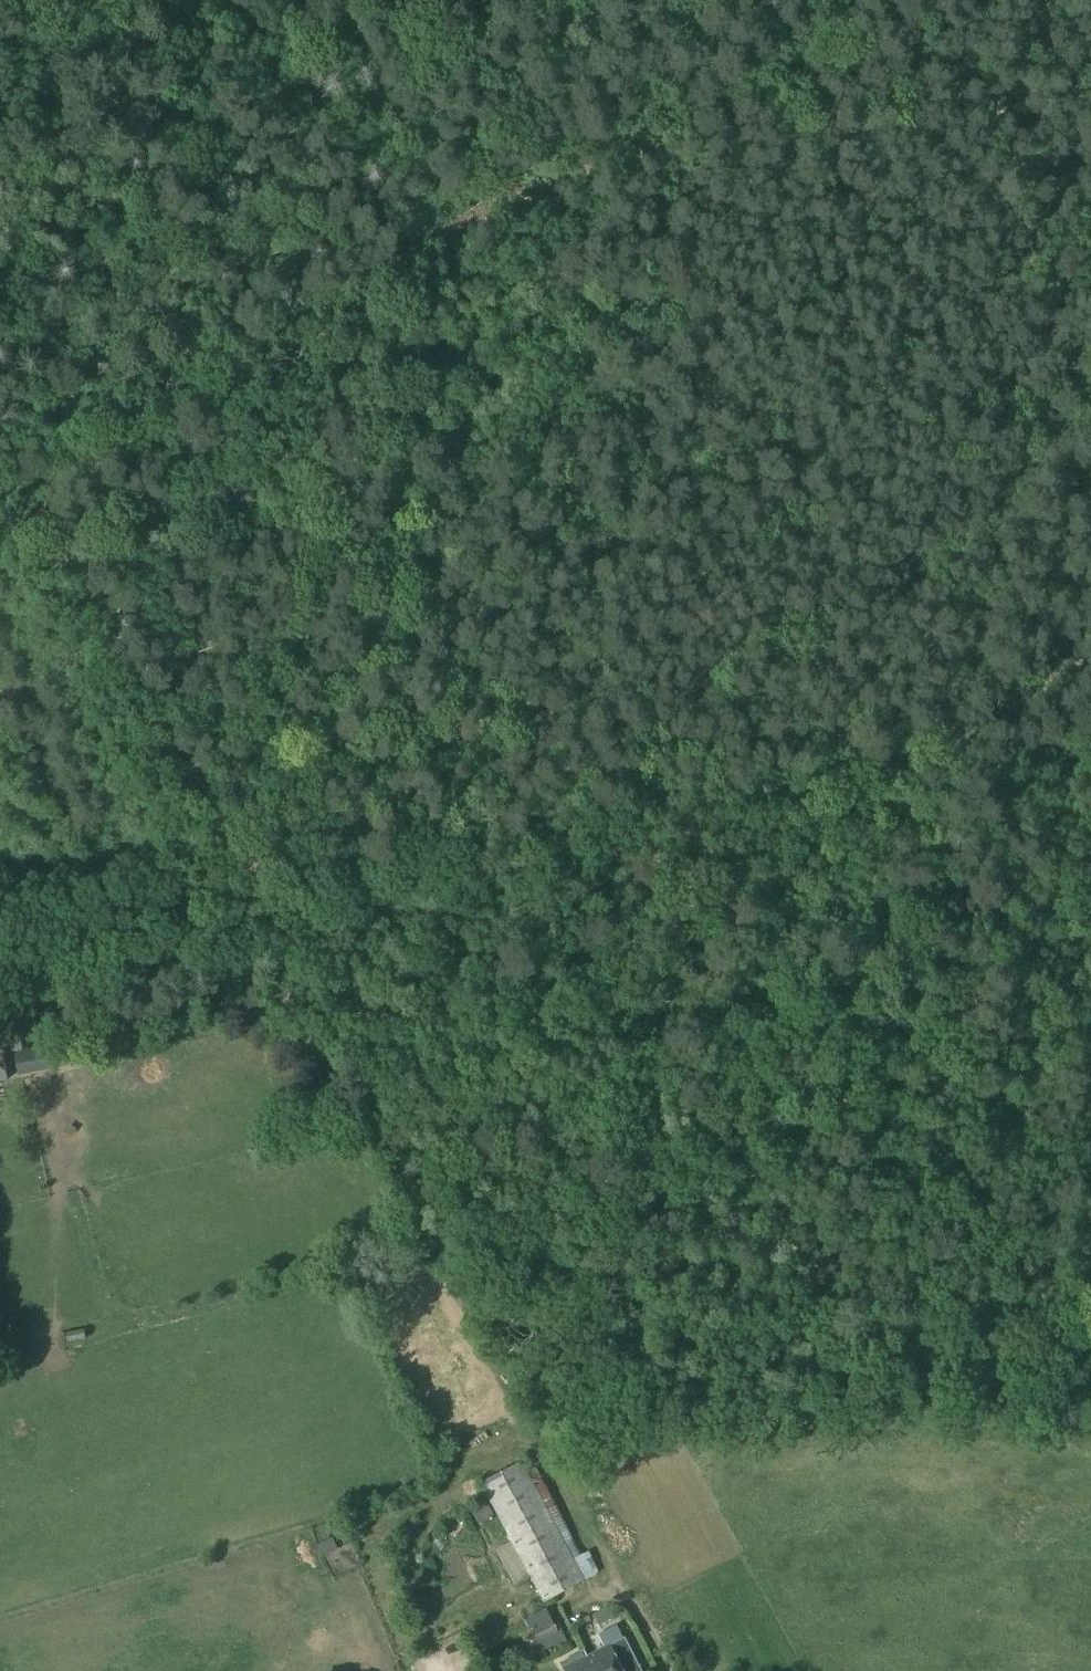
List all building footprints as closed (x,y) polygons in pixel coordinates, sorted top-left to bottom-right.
[(79,1045),(15,1056),(19,1075),(84,1064),(79,1045)] [(522,1465),(481,1486),(543,1603),(592,1576),(541,1480),(533,1482),(522,1465)] [(322,1555),(335,1552),(332,1537),(318,1541),(322,1555)] [(545,1610),(524,1621),(540,1651),(566,1642),(562,1632),(558,1633),(545,1610)] [(563,1662),(567,1670),(642,1670),(644,1670),(628,1637),(587,1657),(584,1651),(563,1662)]
